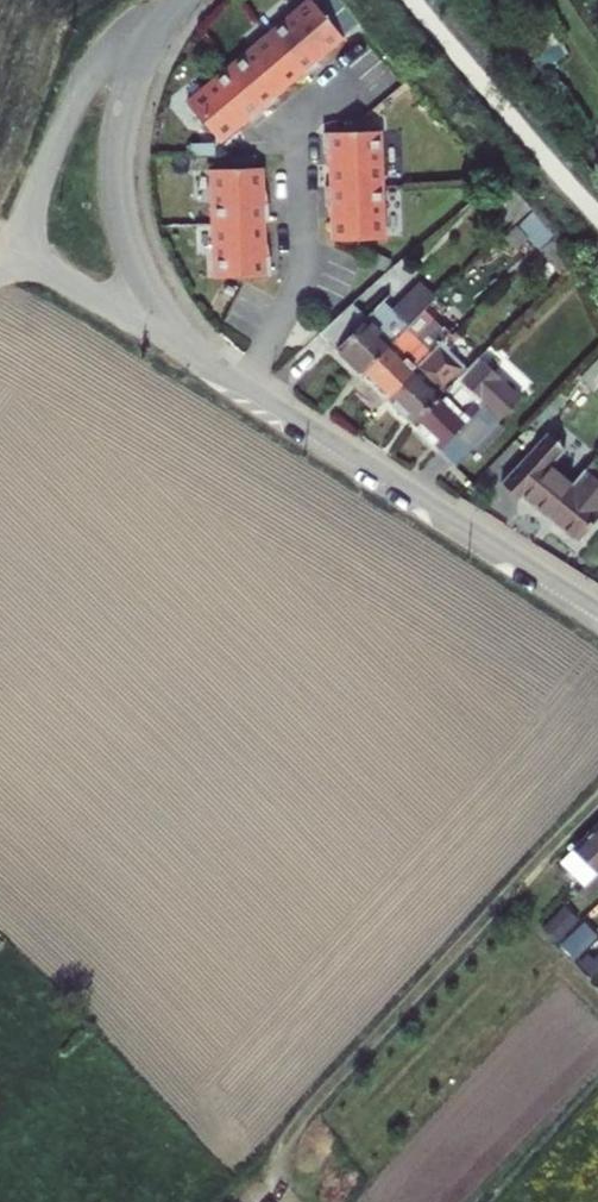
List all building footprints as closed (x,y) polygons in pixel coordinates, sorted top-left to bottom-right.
[(315,0),(313,0),(273,34),(305,72),(309,77),(323,65),(320,60),(347,38),(315,0)] [(305,72),(273,34),(233,68),(269,111),(283,100),(279,95),(305,72)] [(254,124),(269,111),(233,68),(191,103),(224,141),(250,119),(254,124)] [(385,184),(384,130),(327,131),(328,151),(334,151),(335,186),(385,184)] [(268,201),(266,166),(216,168),(217,222),(269,220),(274,220),(274,201),(268,201)] [(501,175),(486,191),(515,224),(531,208),(501,175)] [(387,238),(385,184),(335,186),(329,186),(330,205),(335,205),(336,240),(387,238)] [(515,224),(539,250),(555,236),(531,208),(515,224)] [(269,253),(269,220),(217,222),(219,275),(277,273),(276,253),(269,253)] [(563,277),(577,263),(576,260),(555,236),(539,250),(563,277)] [(355,304),(322,334),(364,375),(426,311),(439,298),(422,281),(413,290),(403,280),(368,317),(355,304)] [(388,400),(421,367),(418,364),(449,333),(426,311),(364,375),(388,400)] [(413,424),(467,368),(443,343),(421,367),(388,400),(413,424)] [(439,450),(504,383),(493,373),(478,357),(467,368),(413,424),(439,450)] [(596,392),(597,390),(597,368),(585,382),(596,392)] [(521,400),(504,383),(439,450),(456,466),(521,400)] [(596,482),(597,479),(597,470),(591,464),(572,485),(550,467),(564,451),(546,435),(499,485),(517,500),(521,497),(576,545),(597,520),(597,484),(596,482)] [(597,872),(597,871),(597,824),(573,850),(597,872)] [(561,862),(584,885),(597,872),(573,850),(561,862)] [(593,979),(597,974),(597,965),(587,953),(578,961),(593,979)]
